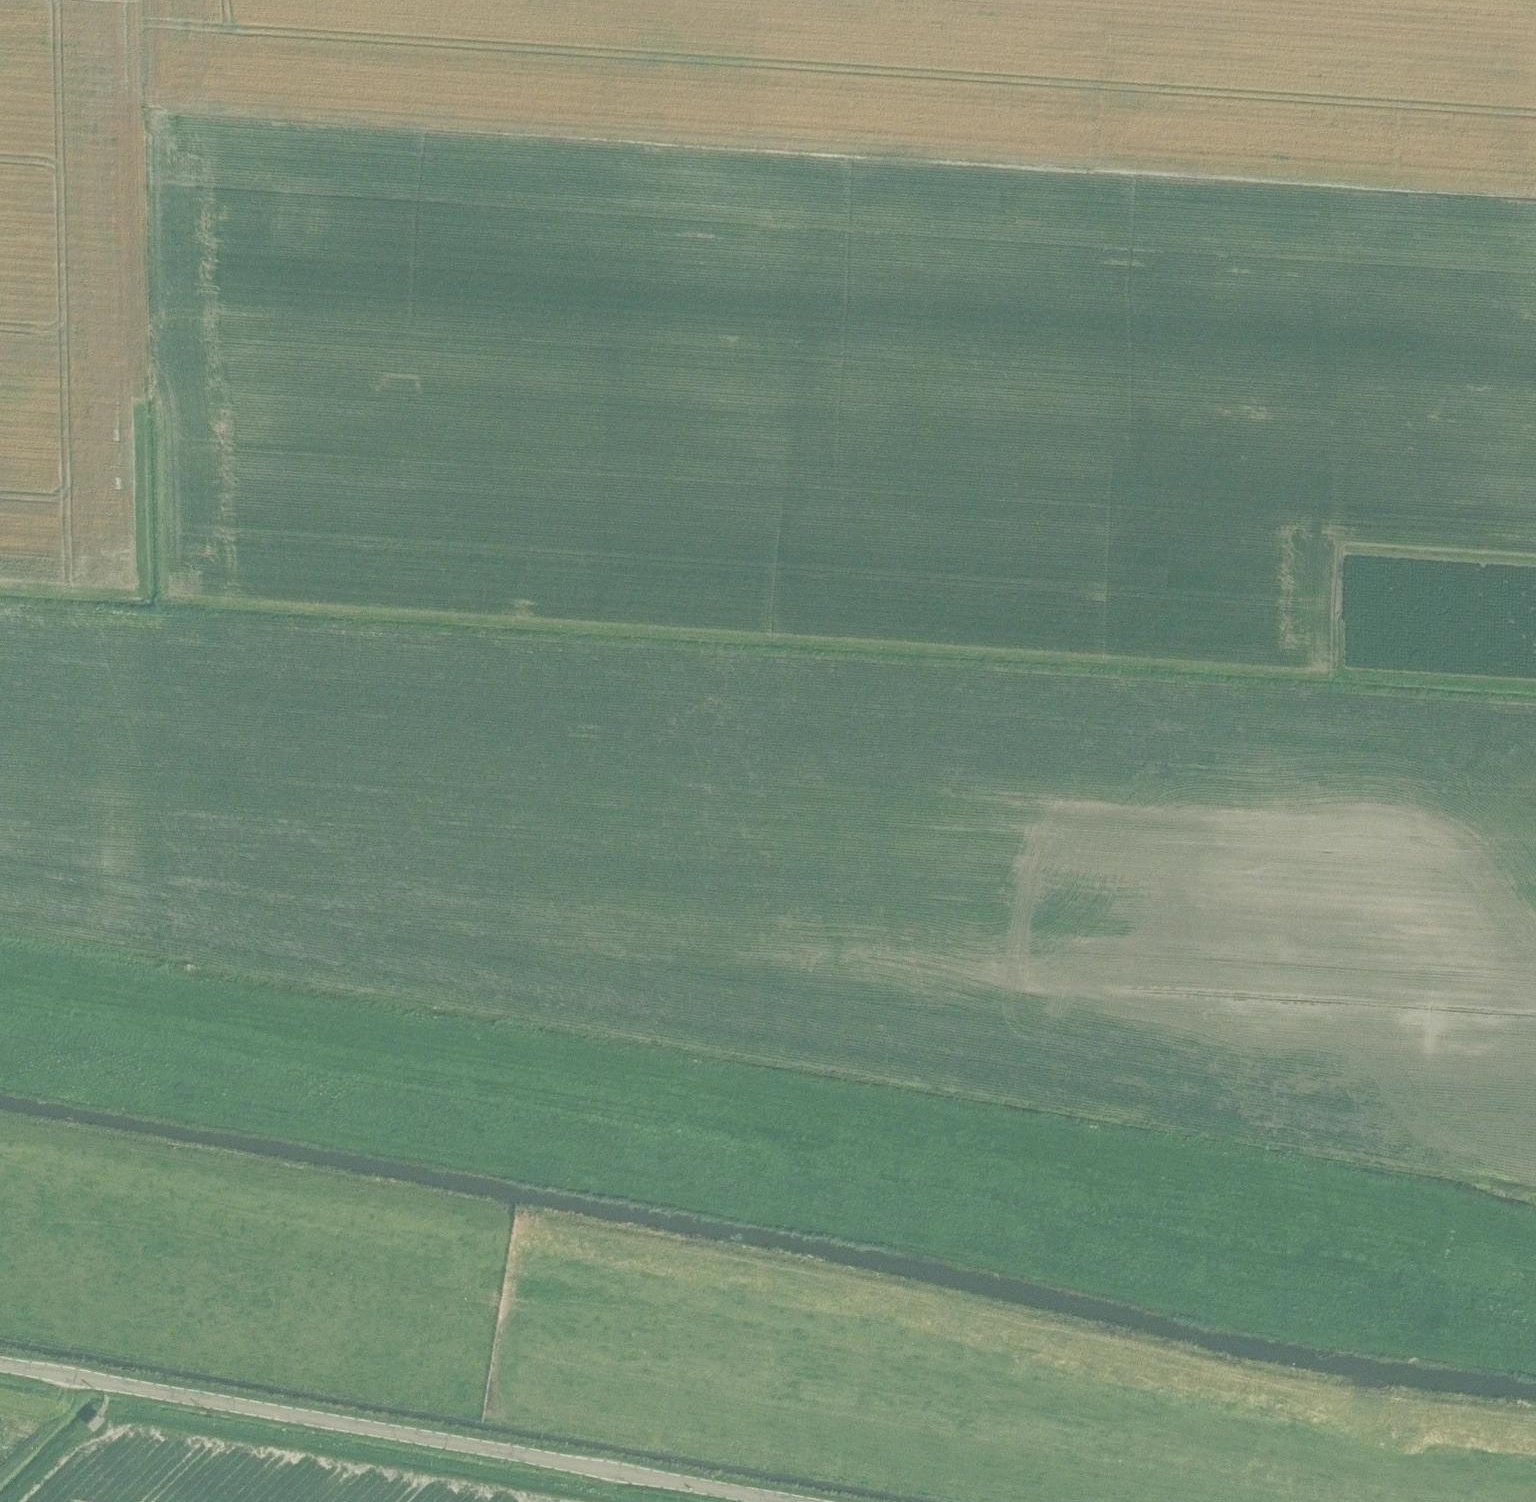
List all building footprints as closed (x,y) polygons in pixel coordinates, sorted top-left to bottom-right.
[(97,1410),(87,1420),(93,1427),(104,1416),(97,1410)]
